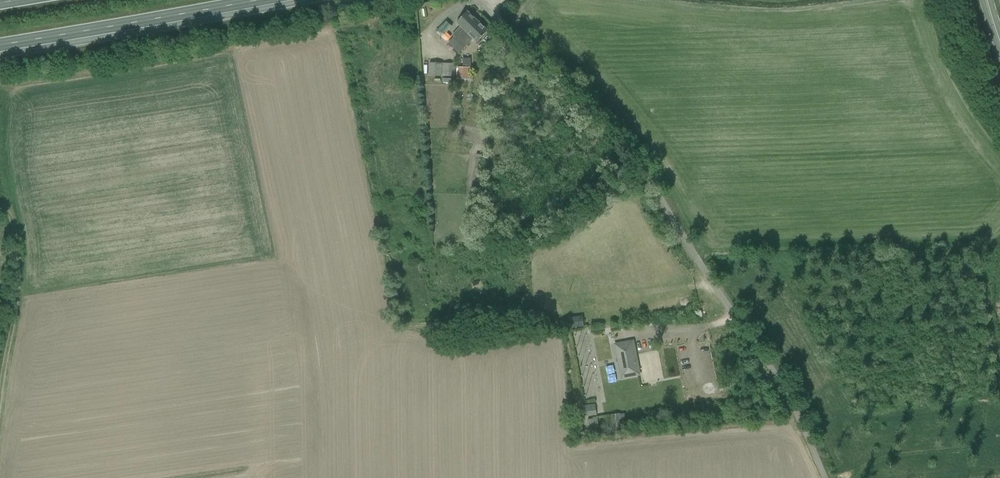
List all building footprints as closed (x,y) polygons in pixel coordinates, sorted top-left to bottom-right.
[(454,37),(449,43),(457,51),(460,48),(456,44),(478,21),(467,11),(456,23),(460,26),(456,31),(452,35),(454,37)] [(447,41),(451,37),(446,32),(452,26),(446,21),(437,31),(447,41)] [(477,42),(488,31),(478,21),(456,44),(460,48),(457,51),(459,53),(467,45),(468,45),(473,39),(477,42)] [(470,58),(463,58),(463,67),(471,67),(470,58)] [(441,76),(442,63),(429,63),(429,75),(441,76)] [(442,63),(442,76),(454,76),(455,68),(455,64),(442,63)] [(457,68),(457,79),(470,79),(470,68),(457,68)] [(632,342),(616,345),(622,377),(639,374),(632,342)] [(583,416),(597,415),(595,404),(582,406),(583,416)] [(611,415),(613,427),(621,426),(619,414),(611,415)] [(593,419),(587,420),(589,432),(595,431),(595,429),(598,429),(597,417),(593,417),(593,419)]
